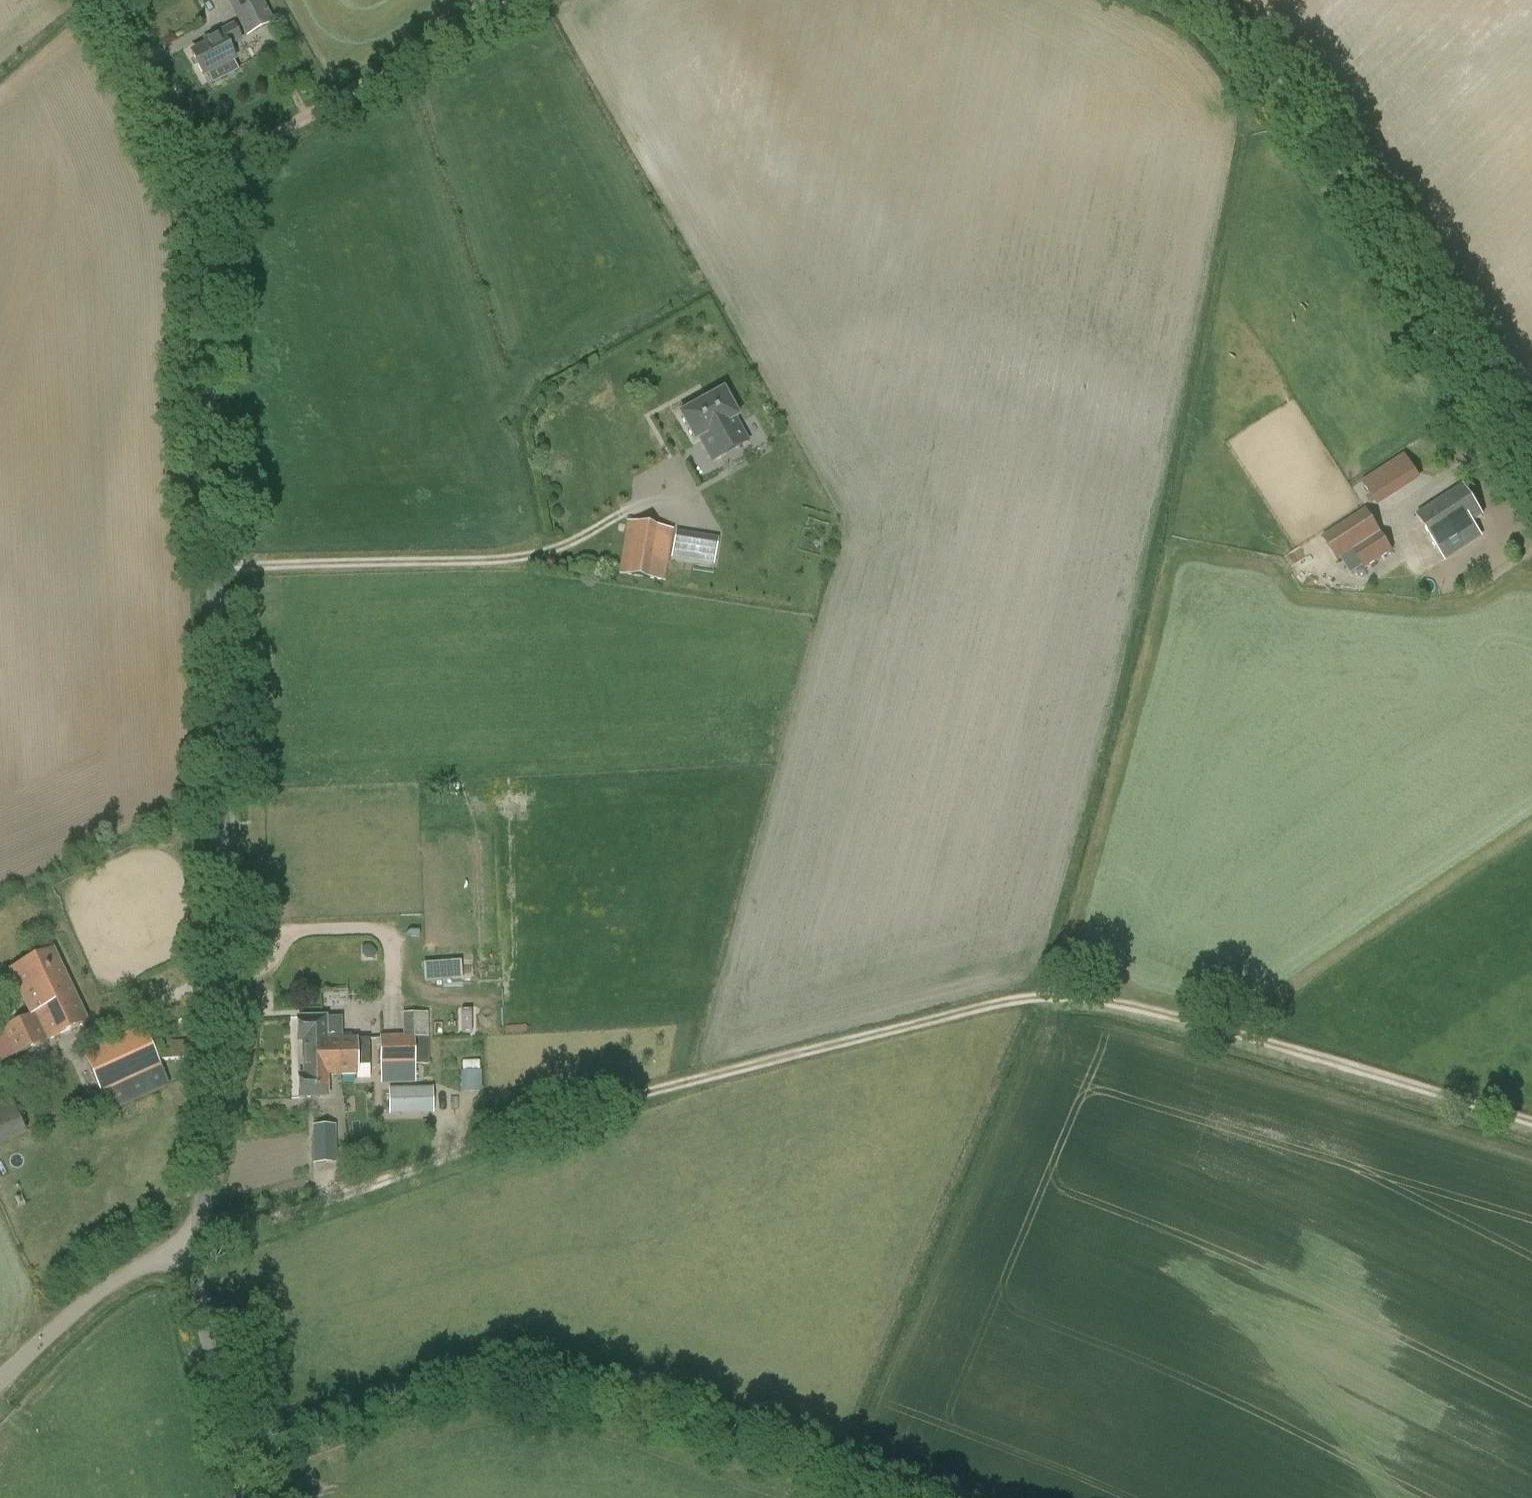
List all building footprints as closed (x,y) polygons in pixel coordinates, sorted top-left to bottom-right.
[(250,4),(250,3),(234,11),(247,37),(263,29),(262,28),(273,22),(262,0),(258,0),(250,4)] [(240,40),(233,27),(207,41),(209,45),(191,55),(203,76),(233,61),(226,48),(240,40)] [(698,443),(710,464),(748,443),(735,421),(739,419),(724,392),(675,419),(690,448),(698,443)] [(1369,481),(1387,506),(1429,476),(1411,451),(1369,481)] [(1460,542),(1456,535),(1460,532),(1482,518),(1463,488),(1417,518),(1436,547),(1441,555),(1460,542)] [(1324,538),(1339,563),(1354,553),(1365,570),(1392,552),(1366,511),(1324,538)] [(666,528),(627,522),(618,575),(664,582),(673,532),(666,531),(666,528)] [(677,531),(673,558),(710,564),(714,537),(677,531)] [(2,1060),(86,1023),(55,952),(10,972),(30,1017),(5,1027),(2,1022),(0,1023),(0,1057),(2,1060)] [(468,979),(467,960),(430,962),(431,981),(468,979)] [(380,1013),(380,1031),(432,1030),(430,996),(404,996),(405,1013),(380,1013)] [(302,1042),(303,1059),(327,1059),(327,1063),(335,1062),(333,1040),(327,1040),(326,1018),(296,1019),(296,1042),(302,1042)] [(101,1095),(111,1114),(169,1087),(160,1069),(143,1029),(83,1055),(101,1095)] [(356,1039),(333,1040),(335,1062),(338,1062),(338,1071),(340,1071),(340,1076),(357,1075),(357,1080),(369,1080),(369,1066),(368,1039),(356,1040),(356,1039)] [(161,1043),(162,1061),(187,1060),(188,1042),(161,1043)] [(327,1059),(303,1059),(304,1076),(297,1077),(299,1098),(328,1098),(327,1076),(340,1076),(340,1071),(338,1071),(338,1062),(335,1062),(327,1063),(327,1059)] [(482,1072),(462,1072),(462,1092),(482,1091),(482,1072)] [(389,1091),(390,1114),(432,1113),(432,1090),(389,1091)] [(0,1102),(0,1146),(26,1134),(9,1098),(0,1102)] [(313,1127),(313,1128),(313,1164),(336,1164),(336,1126),(313,1127)]
